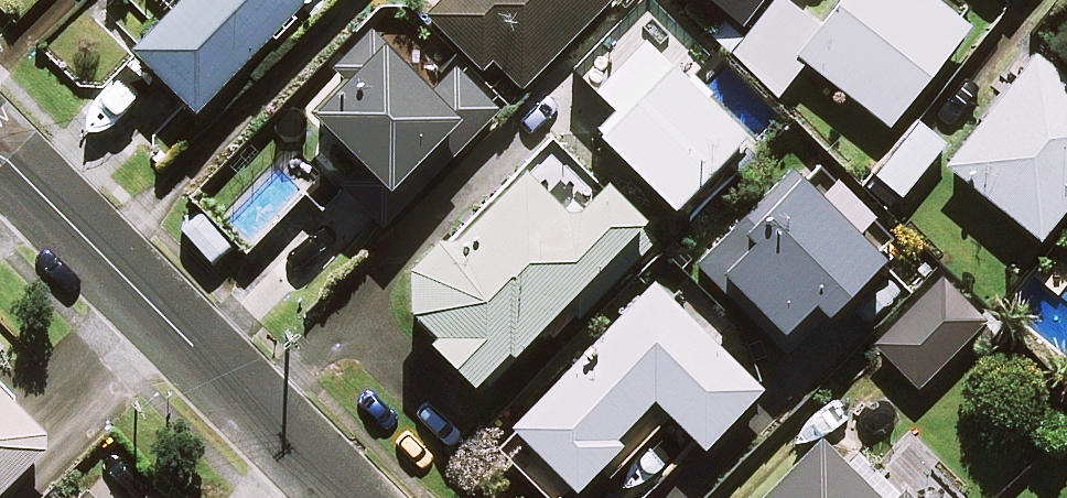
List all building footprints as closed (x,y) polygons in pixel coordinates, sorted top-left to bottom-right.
[(159,19),(122,56),(184,117),(302,0),(140,0),(159,19)] [(419,18),(474,69),(483,59),(515,90),(600,0),(436,0),(419,18)] [(739,21),(757,0),(714,0),(739,21)] [(784,0),(773,0),(727,56),(777,96),(806,61),(889,125),(967,24),(935,0),(843,0),(820,30),(784,0)] [(374,233),(493,113),(445,65),(414,35),(388,61),(361,34),(323,73),(336,86),(303,119),(350,165),(327,187),(374,233)] [(585,129),(663,205),(733,135),(637,40),(588,89),(606,107),(585,129)] [(1025,59),(937,169),(1030,243),(1066,196),(1066,92),(1025,59)] [(944,141),(918,120),(874,173),(901,195),(944,141)] [(390,310),(456,382),(477,363),(499,387),(651,246),(590,180),(582,188),(539,141),(394,275),(390,310)] [(689,261),(781,356),(877,264),(785,169),(689,261)] [(979,327),(937,283),(873,342),(915,387),(979,327)] [(748,395),(642,290),(500,432),(564,495),(587,471),(598,481),(640,437),(624,421),(641,404),(691,453),(748,395)] [(0,386),(0,490),(52,438),(0,386)] [(809,439),(751,497),(896,497),(847,450),(834,464),(809,439)]
